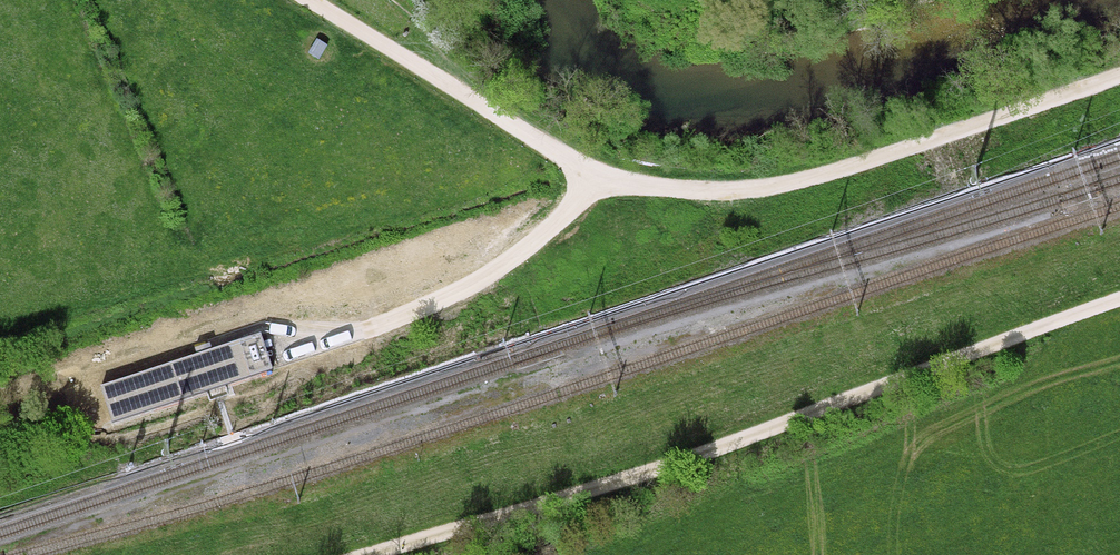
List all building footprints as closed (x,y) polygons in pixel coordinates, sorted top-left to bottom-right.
[(260,332),(100,385),(113,423),(273,370),(260,332)]
